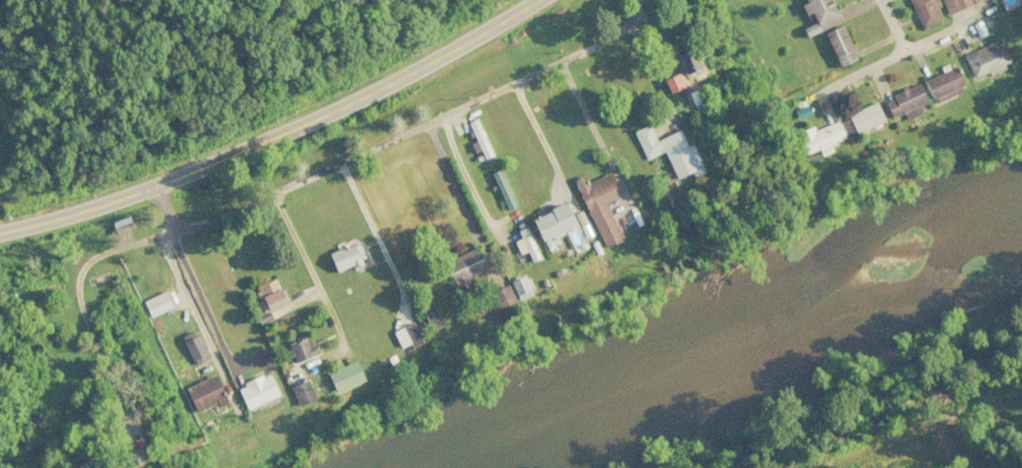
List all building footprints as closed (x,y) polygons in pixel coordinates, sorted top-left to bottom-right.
[(806,2),(800,5),(805,15),(811,12),(815,22),(802,28),(805,37),(840,22),(831,0),(805,0),(806,2)] [(941,20),(936,7),(940,6),(937,0),(909,0),(922,29),(941,20)] [(946,13),(971,6),(970,0),(942,0),(946,13)] [(839,67),(857,59),(842,25),(823,33),(839,67)] [(973,78),(988,71),(989,74),(1011,64),(998,38),(962,55),(973,78)] [(690,44),(674,51),(684,74),(700,67),(690,44)] [(935,103),(965,89),(954,66),(924,80),(935,103)] [(668,93),(684,87),(680,73),(663,79),(668,93)] [(922,113),(918,105),(926,102),(919,84),(883,99),(891,118),(902,113),(905,120),(922,113)] [(846,138),(884,120),(876,103),(838,120),(846,138)] [(813,130),(812,126),(796,132),(804,154),(818,149),(820,156),(832,151),(829,143),(844,138),(838,121),(813,130)] [(679,130),(655,140),(649,124),(633,131),(644,159),(664,151),(675,178),(691,172),(693,177),(704,173),(693,143),(686,146),(679,130)] [(605,203),(621,196),(610,172),(587,183),(583,175),(573,179),(604,247),(621,239),(605,203)] [(540,240),(575,226),(565,203),(531,217),(540,240)] [(539,258),(526,226),(517,230),(520,238),(514,241),(519,254),(526,251),(531,262),(539,258)] [(336,272),(364,261),(356,242),(328,254),(336,272)] [(444,261),(457,292),(472,286),(469,277),(487,270),(477,247),(444,261)] [(509,281),(517,300),(533,294),(525,274),(509,281)] [(515,302),(508,284),(491,291),(498,309),(515,302)] [(143,299),(148,316),(172,308),(166,292),(143,299)] [(442,324),(430,301),(420,307),(431,329),(442,324)] [(400,348),(409,343),(411,347),(421,343),(412,322),(392,331),(400,348)] [(207,355),(196,330),(180,336),(192,362),(207,355)] [(316,354),(309,336),(288,344),(295,362),(316,354)] [(364,380),(355,360),(326,373),(335,393),(364,380)] [(278,397),(270,374),(237,385),(245,408),(278,397)] [(184,388),(195,412),(216,403),(218,407),(227,403),(215,375),(184,388)] [(315,400),(308,380),(290,386),(297,406),(315,400)] [(104,462),(91,465),(89,460),(76,463),(78,467),(106,467),(104,462)]
